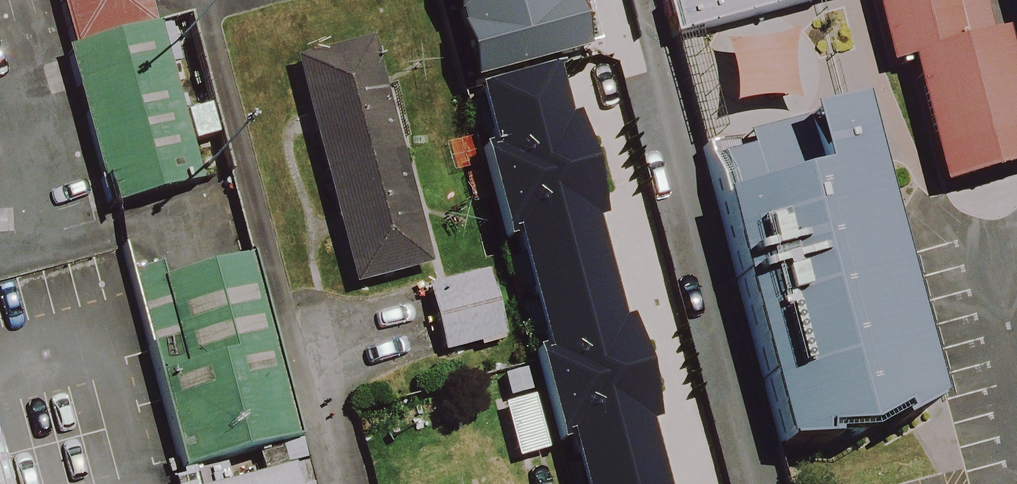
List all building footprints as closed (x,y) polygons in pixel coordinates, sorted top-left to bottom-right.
[(68,56),(152,34),(142,0),(53,0),(68,56)] [(453,92),(567,61),(550,6),(543,8),(541,0),(430,0),(453,92)] [(659,5),(669,38),(691,32),(809,0),(675,0),(659,5)] [(873,92),(895,86),(926,215),(1016,194),(1016,180),(989,63),(967,68),(951,0),(851,0),(873,92)] [(1014,28),(1016,28),(1016,0),(1006,0),(1014,28)] [(350,27),(275,48),(337,276),(412,256),(350,27)] [(68,56),(59,59),(105,218),(192,196),(152,34),(68,56)] [(636,428),(650,424),(626,332),(611,336),(583,229),(596,226),(570,126),(560,129),(547,82),(469,102),(482,153),(473,155),(499,254),(508,252),(539,374),(489,387),(510,465),(562,452),(570,483),(650,483),(636,428)] [(837,112),(689,149),(764,454),(913,418),(837,112)] [(150,269),(122,276),(173,474),(288,444),(239,260),(154,282),(150,269)] [(484,273),(421,290),(439,357),(502,340),(484,273)] [(275,474),(237,483),(277,483),(275,474)]
